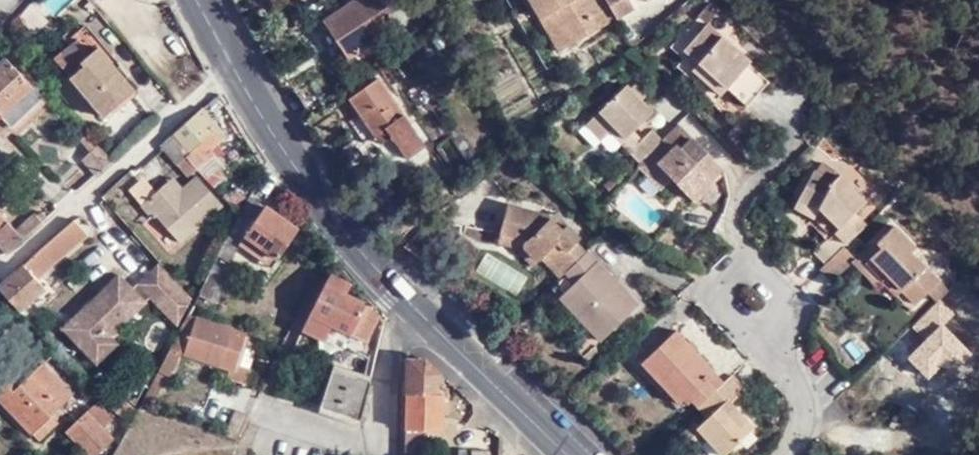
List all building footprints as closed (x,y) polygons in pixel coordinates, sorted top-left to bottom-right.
[(80,0),(48,0),(45,2),(59,18),(80,0)] [(319,25),(349,66),(358,59),(353,52),(382,33),(360,0),(358,0),(319,25)] [(619,26),(617,23),(604,0),(594,0),(590,2),(589,0),(530,0),(536,12),(543,23),(556,17),(576,51),(619,26)] [(617,23),(635,13),(628,0),(604,0),(617,23)] [(543,23),(536,12),(517,22),(523,33),(543,23)] [(708,13),(697,25),(706,33),(708,31),(718,21),(708,13)] [(561,58),(576,51),(556,17),(543,23),(561,58)] [(19,46),(30,35),(21,25),(10,36),(19,46)] [(716,85),(710,91),(722,102),(728,98),(745,113),(766,88),(748,73),(750,68),(708,31),(685,56),(699,69),(716,85)] [(105,117),(136,91),(88,36),(57,61),(105,117)] [(2,119),(11,128),(43,100),(5,60),(0,65),(0,120),(2,119)] [(693,76),(710,91),(716,85),(699,69),(693,76)] [(352,96),(379,133),(386,142),(392,137),(396,141),(417,123),(381,76),(352,96)] [(418,112),(436,102),(427,85),(409,95),(418,112)] [(635,90),(629,96),(639,106),(646,100),(635,90)] [(624,91),(590,123),(606,136),(607,136),(612,132),(624,142),(631,134),(649,116),(639,106),(629,96),(624,91)] [(201,111),(175,133),(190,151),(197,159),(223,137),(201,111)] [(417,123),(396,141),(408,159),(431,143),(417,123)] [(598,143),(606,136),(590,123),(583,130),(598,143)] [(639,166),(635,169),(647,178),(662,166),(694,201),(710,185),(708,181),(716,172),(676,129),(660,145),(642,162),(639,166)] [(612,132),(607,136),(628,156),(641,144),(631,134),(624,142),(612,132)] [(175,133),(162,144),(191,177),(200,170),(186,154),(190,151),(175,133)] [(113,161),(87,134),(81,141),(87,147),(79,155),(97,175),(113,161)] [(628,156),(639,166),(642,162),(660,145),(650,135),(641,144),(628,156)] [(450,137),(433,150),(455,180),(473,167),(450,137)] [(647,178),(635,169),(659,195),(675,180),(662,166),(647,178)] [(842,249),(864,227),(854,216),(866,205),(840,178),(835,182),(815,171),(796,200),(815,212),(811,219),(831,239),(813,253),(824,266),(842,249)] [(177,198),(167,186),(142,209),(154,223),(158,220),(180,246),(223,208),(199,179),(185,191),(177,198)] [(176,179),(167,186),(177,198),(185,191),(176,179)] [(129,193),(142,209),(158,195),(144,180),(129,193)] [(602,190),(607,196),(616,187),(611,181),(602,190)] [(227,263),(239,247),(245,238),(278,262),(290,244),(299,232),(268,208),(254,197),(220,259),(227,263)] [(792,208),(811,219),(815,212),(796,200),(792,208)] [(561,284),(567,279),(586,260),(577,250),(582,246),(569,232),(564,239),(551,226),(508,210),(498,242),(524,253),(520,257),(536,273),(539,270),(545,264),(561,284)] [(24,239),(43,222),(36,215),(17,231),(24,239)] [(631,225),(620,217),(615,223),(625,231),(631,225)] [(75,220),(27,262),(40,276),(88,234),(75,220)] [(557,221),(551,226),(564,239),(569,232),(557,221)] [(17,231),(11,226),(0,237),(0,240),(9,251),(24,239),(17,231)] [(929,297),(939,288),(911,258),(916,254),(894,231),(876,246),(881,252),(864,266),(881,285),(888,280),(914,309),(929,297)] [(271,272),(278,262),(245,238),(239,247),(271,272)] [(531,278),(536,273),(520,257),(524,253),(498,242),(494,252),(518,262),(531,278)] [(824,266),(819,272),(830,282),(850,264),(853,261),(842,249),(824,266)] [(516,295),(527,277),(486,252),(475,270),(516,295)] [(856,257),(853,261),(850,264),(875,291),(881,285),(864,266),(856,257)] [(586,260),(567,279),(569,281),(578,290),(562,305),(602,347),(640,311),(628,299),(623,304),(610,290),(614,285),(592,261),(588,262),(586,260)] [(19,312),(45,288),(37,279),(40,276),(27,262),(24,264),(0,286),(0,293),(19,312)] [(230,273),(213,263),(196,294),(214,304),(230,273)] [(173,279),(159,264),(138,285),(153,300),(173,279)] [(557,288),(561,284),(545,264),(539,270),(557,288)] [(146,304),(119,275),(62,329),(96,365),(118,344),(111,337),(146,304)] [(320,299),(304,331),(320,339),(327,326),(367,344),(380,319),(368,305),(345,295),(349,286),(331,277),(320,299)] [(192,302),(173,279),(153,300),(179,327),(191,305),(192,302)] [(553,295),(562,305),(578,290),(569,281),(553,295)] [(628,299),(614,285),(610,290),(623,304),(628,299)] [(947,295),(939,288),(929,297),(937,305),(947,295)] [(186,357),(231,373),(239,352),(245,336),(191,316),(143,409),(156,413),(170,383),(172,384),(186,357)] [(684,402),(719,371),(681,333),(648,366),(684,402)] [(258,358),(239,352),(231,373),(250,379),(258,358)] [(406,454),(419,454),(419,449),(420,432),(441,432),(441,396),(438,396),(438,376),(425,363),(408,362),(406,454)] [(31,432),(50,414),(71,394),(42,363),(23,381),(16,374),(0,391),(0,401),(31,432)] [(730,383),(719,371),(684,402),(697,415),(703,409),(730,383)] [(366,393),(369,384),(330,372),(327,381),(366,393)] [(729,454),(733,454),(759,430),(735,403),(750,390),(737,376),(730,383),(703,409),(713,420),(706,427),(701,423),(686,437),(702,453),(706,448),(715,440),(729,454)] [(327,381),(318,409),(360,422),(366,393),(327,381)] [(113,409),(127,419),(134,406),(120,396),(113,409)] [(90,454),(97,454),(114,437),(105,427),(114,418),(98,402),(66,430),(90,454)] [(224,433),(235,439),(246,417),(235,412),(224,433)] [(50,414),(31,432),(37,439),(57,421),(50,414)] [(706,448),(713,454),(729,454),(715,440),(706,448)]
